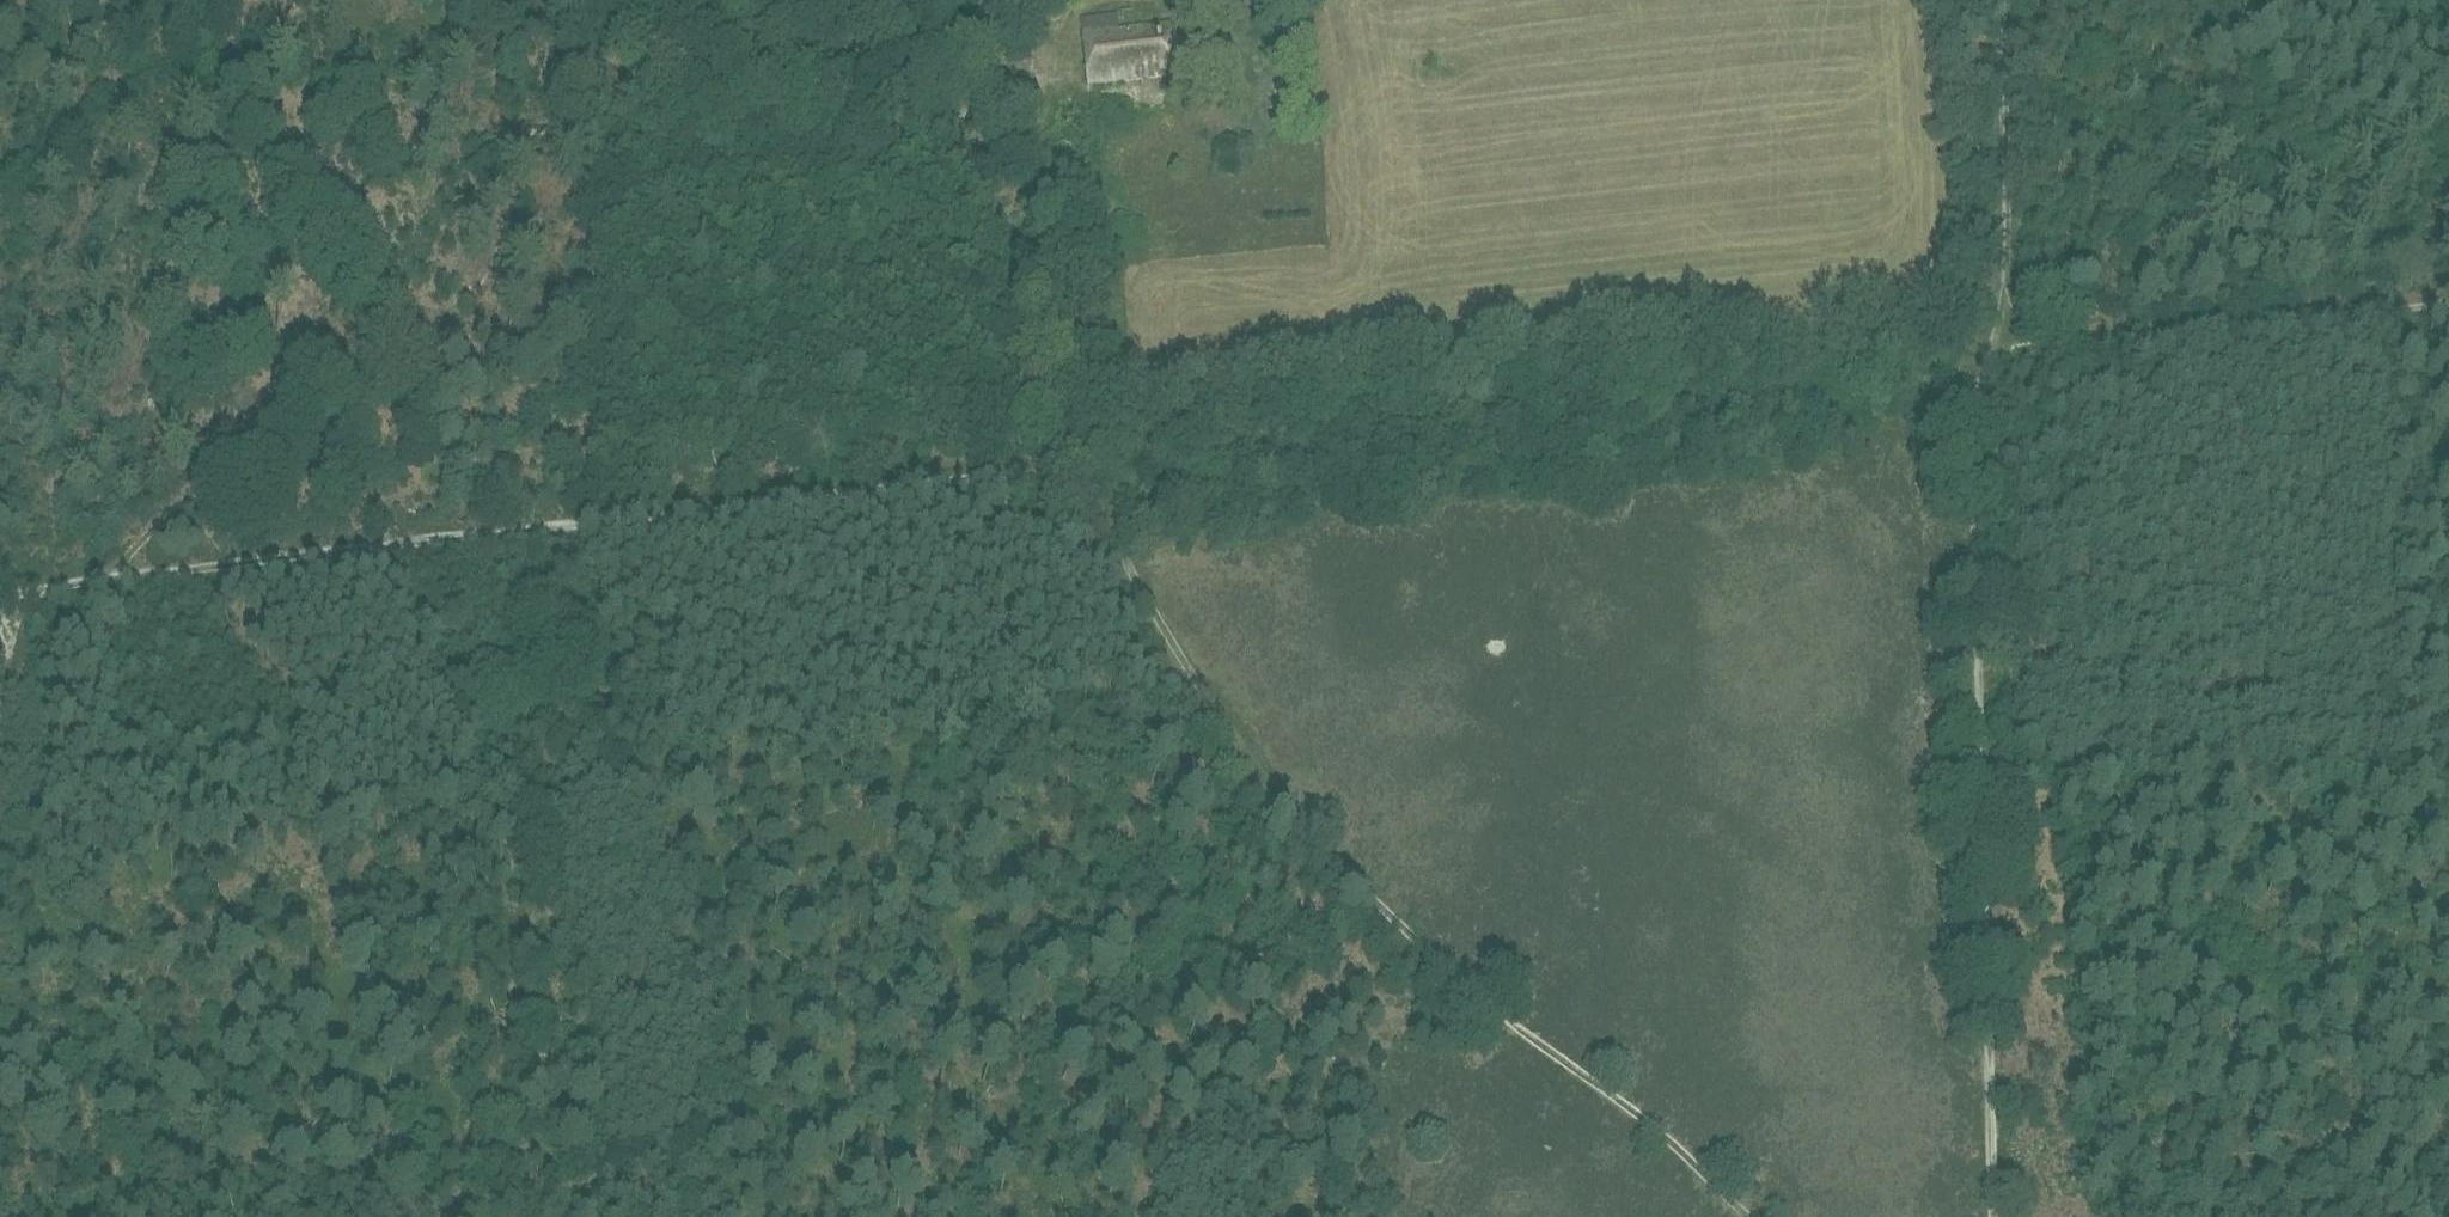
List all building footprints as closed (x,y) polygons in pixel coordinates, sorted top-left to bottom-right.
[(1082,37),(1083,37),(1088,84),(1173,74),(1167,25),(1119,30),(1117,13),(1080,17),(1082,37)] [(1198,93),(1217,91),(1215,75),(1196,77),(1198,93)]
